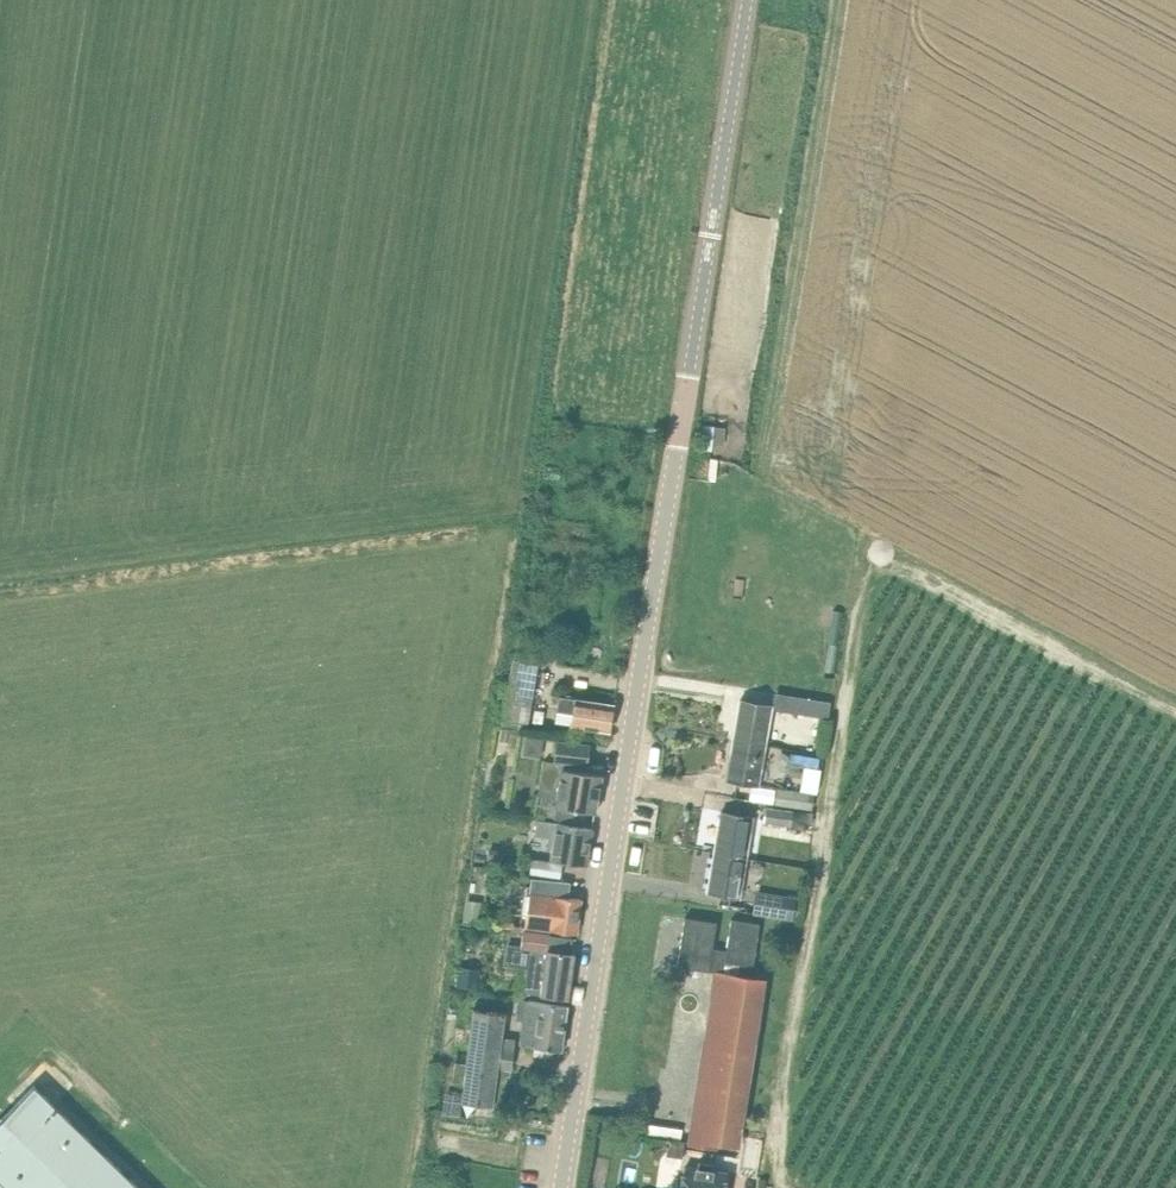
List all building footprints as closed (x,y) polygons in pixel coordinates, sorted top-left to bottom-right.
[(732,427),(733,403),(718,402),(717,427),(732,427)] [(712,450),(715,426),(702,424),(699,448),(712,450)] [(529,729),(539,663),(514,659),(504,725),(529,729)] [(577,670),(577,690),(591,689),(591,670),(577,670)] [(610,731),(614,704),(560,695),(556,722),(567,724),(568,715),(574,716),(572,725),(610,731)] [(829,717),(831,701),(794,695),(792,711),(829,717)] [(767,745),(774,704),(740,698),(733,740),(767,745)] [(812,747),(838,747),(837,730),(811,731),(812,747)] [(590,765),(593,744),(557,740),(555,761),(590,765)] [(760,786),(767,745),(733,740),(726,781),(760,786)] [(817,770),(819,756),(791,751),(789,765),(817,770)] [(579,771),(562,768),(556,806),(557,806),(555,817),(583,821),(585,810),(596,812),(602,774),(579,770),(579,771)] [(813,809),(816,794),(778,788),(776,803),(813,809)] [(793,825),(795,811),(767,807),(765,821),(793,825)] [(747,857),(754,816),(721,811),(715,852),(747,857)] [(587,864),(594,828),(541,819),(538,834),(553,836),(550,858),(587,864)] [(740,898),(747,857),(715,852),(708,893),(740,898)] [(561,876),(564,862),(534,857),(531,871),(561,876)] [(775,875),(777,864),(757,859),(754,871),(775,875)] [(492,898),(498,877),(485,874),(480,895),(492,898)] [(577,933),(582,899),(569,897),(571,882),(532,877),(525,925),(577,933)] [(760,893),(756,912),(794,918),(797,900),(760,893)] [(495,919),(515,920),(516,906),(495,905),(495,919)] [(727,950),(713,948),(717,922),(685,917),(677,966),(716,971),(712,995),(713,995),(690,1143),(715,1147),(716,1142),(737,1145),(740,1130),(743,1131),(767,978),(738,973),(740,963),(754,965),(760,924),(732,920),(727,950)] [(568,998),(574,953),(548,950),(550,934),(523,931),(521,949),(530,949),(527,970),(522,971),(521,982),(525,985),(524,992),(568,998)] [(562,1049),(567,1005),(524,1000),(518,1043),(536,1046),(535,1054),(553,1057),(555,1048),(562,1049)] [(510,1076),(514,1047),(501,1045),(505,1012),(473,1008),(465,1061),(455,1060),(452,1081),(457,1081),(455,1100),(503,1107),(507,1075),(510,1076)] [(61,1057),(75,1070),(84,1060),(69,1048),(61,1057)] [(35,1085),(0,1121),(0,1187),(140,1187),(35,1085)] [(755,1178),(761,1141),(746,1139),(740,1175),(755,1178)] [(556,1170),(558,1157),(534,1154),(532,1167),(556,1170)] [(712,1164),(697,1161),(696,1168),(685,1166),(682,1187),(722,1187),(724,1173),(711,1171),(712,1164)]
